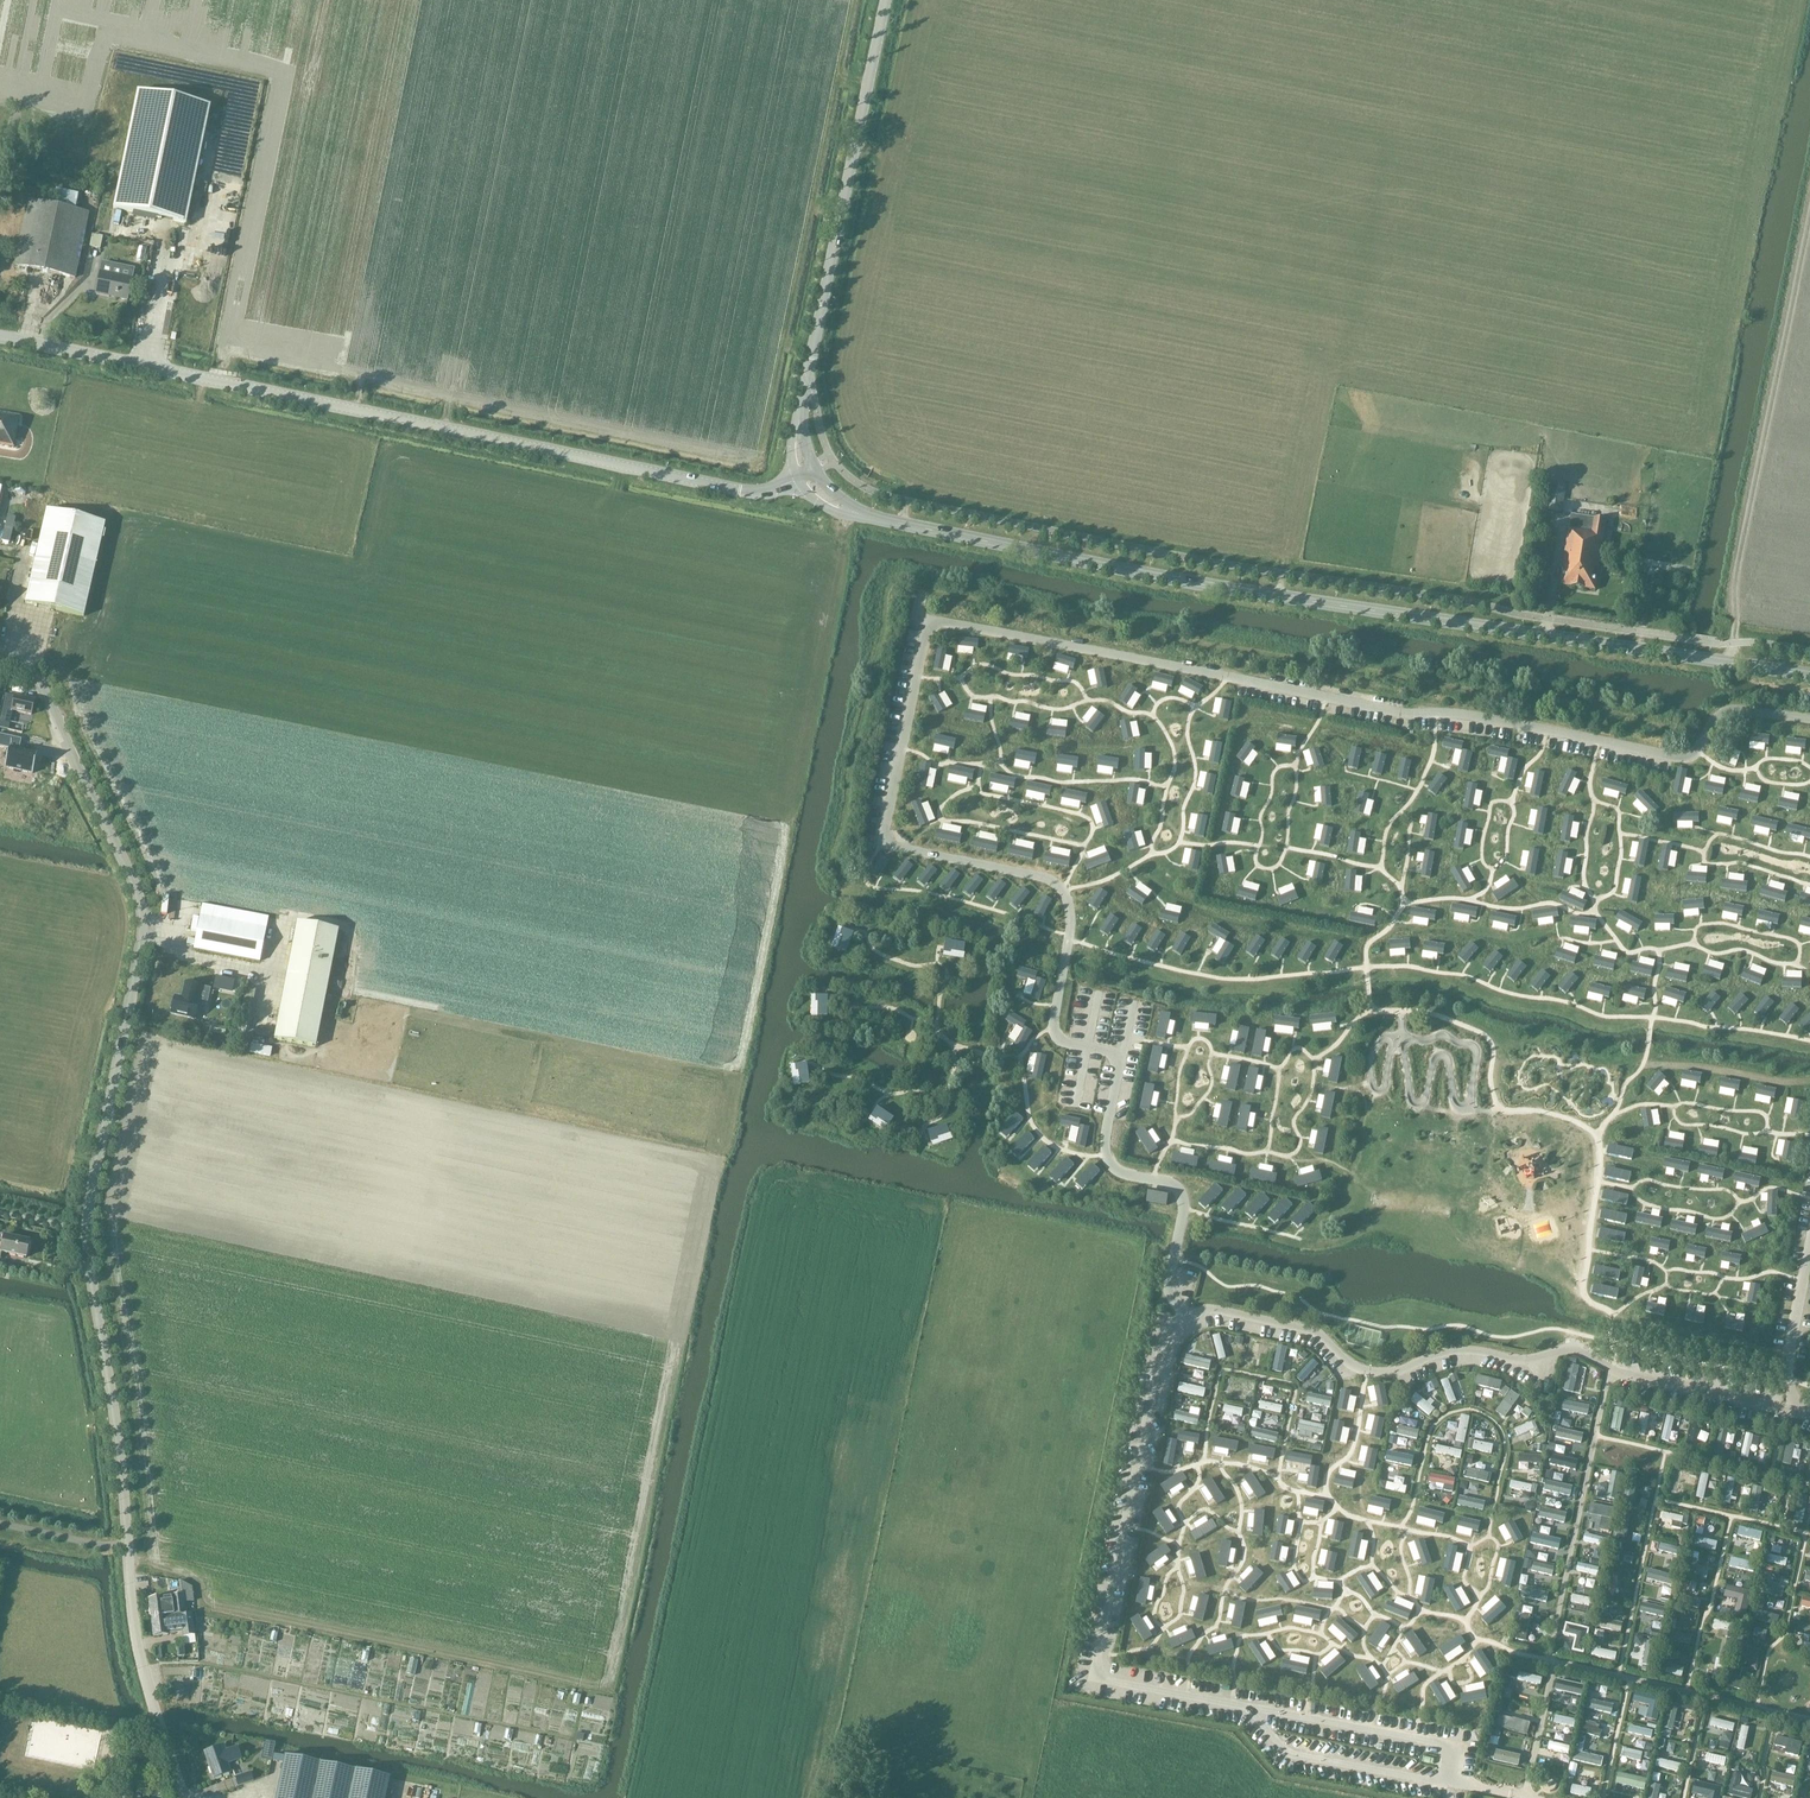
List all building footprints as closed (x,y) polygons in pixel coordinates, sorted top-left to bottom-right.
[(185,223),(210,107),(137,92),(113,209),(185,223)] [(53,205),(29,200),(15,265),(75,277),(88,212),(75,209),(78,194),(56,189),(53,205)] [(103,236),(91,234),(88,246),(100,249),(103,236)] [(127,300),(131,279),(100,272),(96,294),(127,300)] [(35,394),(46,404),(56,394),(45,383),(35,394)] [(19,416),(0,413),(0,444),(14,446),(19,416)] [(20,536),(22,526),(15,524),(19,510),(14,508),(7,533),(20,536)] [(84,617),(106,524),(46,510),(25,604),(84,617)] [(1605,521),(1592,519),(1570,516),(1558,586),(1594,591),(1605,521)] [(975,652),(976,641),(958,639),(956,649),(975,652)] [(1025,660),(1027,650),(1008,647),(1007,657),(1025,660)] [(946,655),(936,653),(932,671),(942,674),(946,655)] [(1072,671),(1075,661),(1057,656),(1054,666),(1072,671)] [(1097,689),(1107,687),(1103,668),(1093,671),(1097,689)] [(1170,689),(1173,679),(1154,674),(1152,684),(1170,689)] [(1197,696),(1202,687),(1186,678),(1181,687),(1197,696)] [(1137,692),(1129,687),(1119,703),(1127,708),(1137,692)] [(5,693),(1,716),(11,718),(12,709),(31,713),(34,699),(5,693)] [(936,693),(927,699),(938,715),(946,709),(936,693)] [(1232,703),(1222,701),(1217,719),(1227,721),(1232,703)] [(983,723),(984,713),(966,710),(964,720),(983,723)] [(1084,728),(1092,733),(1103,718),(1094,712),(1084,728)] [(1026,732),(1028,722),(1009,719),(1008,729),(1026,732)] [(1122,741),(1132,740),(1130,721),(1120,722),(1122,741)] [(1064,739),(1066,729),(1047,727),(1046,737),(1064,739)] [(7,756),(5,768),(32,774),(37,754),(19,750),(21,740),(0,735),(0,747),(9,749),(7,756)] [(1293,737),(1283,735),(1279,753),(1289,756),(1293,737)] [(1768,746),(1768,736),(1750,735),(1749,745),(1768,746)] [(952,750),(953,740),(934,737),(933,747),(952,750)] [(1804,752),(1805,742),(1787,739),(1785,749),(1804,752)] [(1222,746),(1212,743),(1208,762),(1218,764),(1222,746)] [(1253,746),(1243,744),(1239,762),(1249,765),(1253,746)] [(1319,746),(1310,749),(1315,767),(1325,764),(1319,746)] [(1361,752),(1352,749),(1347,768),(1357,770),(1361,752)] [(1033,765),(1034,754),(1016,752),(1014,762),(1033,765)] [(1135,771),(1145,772),(1145,753),(1135,752),(1135,771)] [(1387,758),(1377,755),(1372,774),(1382,776),(1387,758)] [(1076,769),(1077,759),(1059,756),(1057,766),(1076,769)] [(1115,771),(1117,761),(1098,759),(1097,769),(1115,771)] [(1411,763),(1401,761),(1397,779),(1407,782),(1411,763)] [(930,765),(920,763),(916,789),(926,790),(930,765)] [(971,781),(973,771),(948,766),(946,776),(971,781)] [(1687,771),(1678,770),(1673,795),(1682,797),(1687,771)] [(1543,773),(1533,771),(1528,797),(1538,798),(1543,773)] [(1577,775),(1568,771),(1558,795),(1567,799),(1577,775)] [(1217,778),(1208,775),(1203,794),(1213,796),(1217,778)] [(1012,790),(1014,781),(989,776),(987,785),(1012,790)] [(1245,780),(1235,778),(1231,796),(1241,798),(1245,780)] [(1627,795),(1629,786),(1604,780),(1601,789),(1627,795)] [(1049,797),(1051,788),(1026,783),(1024,792),(1049,797)] [(1722,797),(1724,787),(1706,783),(1703,792),(1722,797)] [(1463,809),(1472,811),(1477,786),(1468,784),(1463,809)] [(1127,805),(1137,807),(1141,788),(1131,786),(1127,805)] [(1329,787),(1319,788),(1321,807),(1331,806),(1329,787)] [(1086,805),(1088,795),(1062,790),(1060,800),(1086,805)] [(1652,816),(1659,809),(1641,790),(1634,797),(1652,816)] [(1757,804),(1760,794),(1741,790),(1739,800),(1757,804)] [(1369,796),(1359,793),(1355,812),(1365,814),(1369,796)] [(1796,812),(1799,803),(1781,798),(1778,808),(1796,812)] [(921,829),(930,826),(920,802),(911,806),(921,829)] [(1104,829),(1113,826),(1105,802),(1096,805),(1104,829)] [(1736,822),(1738,812),(1720,808),(1717,818),(1736,822)] [(1547,810),(1538,809),(1533,834),(1543,836),(1547,810)] [(1235,817),(1226,815),(1221,833),(1231,835),(1235,817)] [(1576,817),(1566,815),(1562,840),(1571,842),(1576,817)] [(1699,825),(1699,815),(1673,815),(1673,825),(1699,825)] [(1208,819),(1198,816),(1194,835),(1204,837),(1208,819)] [(1435,818),(1425,816),(1421,842),(1431,843),(1435,818)] [(1775,832),(1777,823),(1752,817),(1750,826),(1775,832)] [(1468,825),(1458,824),(1453,849),(1463,851),(1468,825)] [(1788,824),(1786,834),(1809,839),(1809,829),(1788,824)] [(1333,830),(1323,828),(1319,846),(1329,848),(1333,830)] [(959,845),(961,835),(936,830),(934,840),(959,845)] [(1129,851),(1139,848),(1134,830),(1124,832),(1129,851)] [(1360,835),(1350,834),(1347,853),(1358,854),(1360,835)] [(995,853),(997,844),(972,838),(970,848),(995,853)] [(1649,842),(1640,840),(1635,865),(1644,867),(1649,842)] [(1672,848),(1663,846),(1658,871),(1667,873),(1672,848)] [(1031,862),(1033,852),(1008,847),(1007,852),(1006,857),(1031,862)] [(1538,852),(1529,850),(1524,875),(1533,877),(1538,852)] [(1201,854),(1191,852),(1187,870),(1197,873),(1201,854)] [(1433,853),(1423,852),(1419,877),(1429,879),(1433,853)] [(1068,868),(1070,859),(1045,853),(1043,863),(1068,868)] [(1111,863),(1108,854),(1084,862),(1087,872),(1111,863)] [(1569,857),(1560,855),(1555,880),(1564,882),(1569,857)] [(889,862),(881,856),(870,871),(878,877),(889,862)] [(1225,856),(1215,858),(1219,877),(1229,874),(1225,856)] [(912,868),(904,862),(893,877),(901,883),(912,868)] [(1326,866),(1316,864),(1312,882),(1322,885),(1326,866)] [(936,871),(928,865),(917,880),(925,886),(936,871)] [(1463,893),(1471,888),(1458,866),(1450,871),(1463,893)] [(959,876),(951,870),(940,885),(948,891),(959,876)] [(1356,873),(1346,872),(1344,891),(1354,892),(1356,873)] [(1706,884),(1706,874),(1687,874),(1687,884),(1706,884)] [(983,882),(974,876),(963,891),(971,897),(983,882)] [(1641,879),(1632,877),(1627,902),(1636,904),(1641,879)] [(1493,892),(1498,901),(1520,887),(1515,879),(1493,892)] [(1006,886),(997,880),(986,895),(994,901),(1006,886)] [(1748,894),(1749,884),(1723,881),(1722,891),(1748,894)] [(1785,901),(1787,892),(1762,885),(1760,894),(1785,901)] [(1141,905),(1147,897),(1132,886),(1126,894),(1141,905)] [(1258,902),(1260,892),(1242,887),(1240,897),(1258,902)] [(1029,894),(1021,888),(1010,903),(1018,909),(1029,894)] [(1582,908),(1587,899),(1563,888),(1559,897),(1582,908)] [(1297,899),(1293,889),(1276,896),(1280,906),(1297,899)] [(1107,896),(1099,890),(1088,905),(1096,911),(1107,896)] [(1801,893),(1797,903),(1809,907),(1809,896),(1801,893)] [(1053,902),(1045,896),(1033,911),(1042,917),(1053,902)] [(1703,910),(1702,900),(1683,902),(1684,912),(1703,910)] [(1475,919),(1477,909),(1452,904),(1450,914),(1475,919)] [(1741,918),(1743,908),(1725,904),(1723,914),(1741,918)] [(259,963),(268,917),(203,905),(194,950),(259,963)] [(1434,923),(1436,913),(1411,908),(1409,918),(1434,923)] [(1638,931),(1643,923),(1620,911),(1616,920),(1638,931)] [(1178,925),(1180,915),(1161,912),(1159,921),(1178,925)] [(1559,921),(1557,912),(1532,915),(1533,925),(1559,921)] [(1776,926),(1778,916),(1760,912),(1757,921),(1776,926)] [(1515,927),(1517,918),(1491,913),(1489,922),(1515,927)] [(1375,929),(1377,920),(1351,914),(1350,924),(1375,929)] [(1119,921),(1111,915),(1100,930),(1108,936),(1119,921)] [(1673,927),(1673,917),(1654,917),(1654,927),(1673,927)] [(1595,933),(1596,923),(1571,918),(1569,928),(1595,933)] [(292,939),(296,920),(290,919),(287,938),(292,939)] [(1802,919),(1799,929),(1809,932),(1809,921),(1802,919)] [(297,923),(274,1040),(315,1048),(338,931),(297,923)] [(1226,944),(1231,935),(1215,925),(1209,934),(1226,944)] [(1142,932),(1134,926),(1123,941),(1131,947),(1142,932)] [(1166,938),(1158,932),(1147,947),(1155,953),(1166,938)] [(1191,941),(1183,935),(1172,950),(1180,956),(1191,941)] [(1265,943),(1256,937),(1245,952),(1254,958),(1265,943)] [(186,946),(194,948),(196,940),(188,939),(186,946)] [(1290,946),(1282,940),(1270,956),(1279,962),(1290,946)] [(1390,941),(1391,951),(1410,951),(1409,941),(1390,941)] [(1344,949),(1336,943),(1324,959),(1333,965),(1344,949)] [(1478,949),(1469,943),(1458,958),(1467,964),(1478,949)] [(1234,950),(1226,944),(1215,959),(1223,965),(1234,950)] [(1316,950),(1308,944),(1297,959),(1305,965),(1316,950)] [(1440,958),(1442,948),(1423,945),(1421,955),(1440,958)] [(1573,965),(1576,955),(1558,950),(1555,960),(1573,965)] [(1503,958),(1495,952),(1483,967),(1492,973),(1503,958)] [(1612,972),(1614,962),(1596,957),(1593,966),(1612,972)] [(1527,969),(1519,963),(1507,978),(1516,984),(1527,969)] [(1650,978),(1653,968),(1634,963),(1632,973),(1650,978)] [(1720,981),(1722,972),(1704,966),(1701,976),(1720,981)] [(1685,985),(1688,975),(1670,970),(1667,980),(1685,985)] [(1761,986),(1763,976),(1745,971),(1742,980),(1761,986)] [(1550,978),(1542,972),(1531,987),(1539,993),(1550,978)] [(1577,980),(1569,974),(1558,989),(1566,995),(1577,980)] [(204,992),(212,993),(215,980),(206,978),(204,992)] [(234,983),(215,979),(213,989),(231,993),(234,983)] [(1801,990),(1801,980),(1782,979),(1782,989),(1801,990)] [(171,1001),(170,1008),(171,1011),(171,1014),(194,1020),(199,1002),(196,1001),(200,986),(185,983),(181,998),(175,996),(174,999),(171,1001)] [(1609,999),(1611,989),(1593,984),(1590,994),(1609,999)] [(1642,1001),(1645,991),(1627,986),(1624,996),(1642,1001)] [(1681,1004),(1684,995),(1666,989),(1663,999),(1681,1004)] [(1720,999),(1712,993),(1700,1008),(1709,1014),(1720,999)] [(1748,1000),(1740,994),(1729,1009),(1737,1015),(1748,1000)] [(1774,1004),(1766,998),(1754,1013),(1763,1019),(1774,1004)] [(1799,1011),(1791,1005),(1780,1020),(1788,1026),(1799,1011)] [(251,1008),(243,1006),(238,1030),(246,1031),(251,1008)] [(1170,1015),(1161,1013),(1154,1039),(1165,1041),(1166,1035),(1172,1037),(1175,1024),(1169,1022),(1170,1015)] [(1800,1027),(1809,1033),(1809,1031),(1809,1013),(1800,1027)] [(1216,1027),(1217,1017),(1190,1015),(1189,1025),(1195,1026),(1195,1032),(1208,1033),(1209,1026),(1216,1027)] [(1337,1026),(1336,1016),(1309,1020),(1310,1030),(1317,1030),(1317,1036),(1331,1034),(1330,1027),(1337,1026)] [(1299,1030),(1300,1020),(1273,1018),(1272,1029),(1278,1029),(1278,1035),(1291,1036),(1292,1030),(1299,1030)] [(229,1027),(230,1021),(216,1019),(215,1025),(229,1027)] [(225,1036),(226,1029),(211,1026),(210,1033),(225,1036)] [(1235,1055),(1244,1057),(1250,1030),(1239,1028),(1238,1034),(1232,1033),(1229,1046),(1236,1047),(1235,1055)] [(1256,1031),(1251,1058),(1260,1060),(1262,1053),(1269,1054),(1271,1041),(1265,1040),(1267,1034),(1256,1031)] [(1162,1050),(1153,1047),(1146,1074),(1157,1076),(1158,1070),(1164,1071),(1167,1058),(1161,1057),(1162,1050)] [(1047,1057),(1035,1055),(1030,1080),(1041,1082),(1047,1057)] [(1327,1084),(1336,1086),(1342,1059),(1332,1057),(1330,1063),(1324,1062),(1322,1075),(1328,1077),(1327,1084)] [(1225,1091),(1235,1093),(1240,1066),(1230,1064),(1229,1070),(1223,1069),(1220,1082),(1226,1084),(1225,1091)] [(1248,1068),(1243,1095),(1252,1097),(1254,1090),(1261,1091),(1263,1078),(1257,1077),(1259,1071),(1248,1068)] [(1683,1071),(1681,1081),(1700,1085),(1702,1075),(1683,1071)] [(1667,1082),(1660,1075),(1647,1088),(1654,1095),(1667,1082)] [(1721,1080),(1719,1090),(1738,1094),(1740,1084),(1721,1080)] [(1154,1087),(1144,1084),(1138,1111),(1148,1113),(1150,1107),(1156,1108),(1159,1095),(1152,1094),(1154,1087)] [(1758,1087),(1755,1097),(1774,1101),(1776,1091),(1758,1087)] [(1321,1119),(1331,1121),(1336,1095),(1326,1092),(1324,1098),(1319,1097),(1316,1110),(1322,1112),(1321,1119)] [(1802,1102),(1792,1100),(1787,1118),(1797,1120),(1802,1102)] [(1217,1128),(1227,1130),(1232,1104),(1222,1102),(1221,1108),(1215,1107),(1212,1120),(1219,1121),(1217,1128)] [(1241,1106),(1235,1132),(1245,1135),(1247,1127),(1253,1129),(1256,1115),(1250,1114),(1251,1108),(1241,1106)] [(1651,1110),(1641,1112),(1646,1131),(1656,1128),(1651,1110)] [(1023,1121),(1015,1113),(998,1132),(1006,1139),(1023,1121)] [(1141,1129),(1133,1134),(1147,1157),(1156,1151),(1153,1146),(1158,1143),(1151,1131),(1145,1135),(1141,1129)] [(1313,1155),(1323,1157),(1328,1131),(1318,1129),(1317,1135),(1311,1133),(1308,1147),(1315,1148),(1313,1155)] [(1034,1141),(1026,1133),(1009,1152),(1017,1159),(1034,1141)] [(1665,1139),(1663,1149),(1682,1153),(1684,1143),(1665,1139)] [(1794,1144),(1784,1143),(1782,1161),(1792,1163),(1794,1144)] [(1631,1161),(1633,1152),(1608,1146),(1606,1156),(1631,1161)] [(1700,1146),(1698,1156),(1716,1160),(1719,1150),(1700,1146)] [(1052,1156),(1043,1148),(1027,1167),(1034,1174),(1052,1156)] [(1173,1155),(1171,1164),(1197,1171),(1199,1160),(1193,1159),(1195,1153),(1182,1150),(1180,1156),(1173,1155)] [(1739,1154),(1737,1164),(1755,1168),(1757,1158),(1739,1154)] [(1210,1163),(1208,1173),(1234,1179),(1236,1168),(1230,1167),(1232,1161),(1219,1158),(1217,1165),(1210,1163)] [(1688,1174),(1690,1164),(1665,1159),(1662,1169),(1688,1174)] [(1074,1167),(1065,1160),(1048,1178),(1056,1185),(1074,1167)] [(1101,1174),(1092,1166),(1075,1185),(1083,1192),(1101,1174)] [(1251,1171),(1249,1181),(1275,1187),(1278,1176),(1272,1175),(1273,1169),(1260,1166),(1258,1173),(1251,1171)] [(1723,1181),(1725,1172),(1699,1166),(1697,1176),(1723,1181)] [(1294,1180),(1297,1189),(1323,1182),(1320,1171),(1314,1173),(1312,1167),(1299,1171),(1301,1178),(1294,1180)] [(1629,1183),(1631,1173),(1606,1168),(1604,1178),(1629,1183)] [(1758,1189),(1761,1179),(1735,1174),(1733,1183),(1758,1189)] [(1223,1192),(1214,1184),(1198,1203),(1205,1210),(1223,1192)] [(1169,1193),(1148,1190),(1146,1203),(1167,1206),(1169,1193)] [(1247,1197),(1239,1190),(1222,1209),(1230,1216),(1247,1197)] [(1625,1206),(1627,1197),(1602,1191),(1600,1201),(1625,1206)] [(1777,1192),(1767,1192),(1766,1217),(1776,1218),(1777,1192)] [(1271,1202),(1262,1195),(1245,1213),(1253,1220),(1271,1202)] [(1293,1208),(1284,1200),(1267,1219),(1275,1226),(1293,1208)] [(1316,1211),(1308,1203),(1291,1222),(1299,1229),(1316,1211)] [(1624,1226),(1626,1216),(1601,1211),(1599,1221),(1624,1226)] [(1660,1230),(1662,1220),(1637,1215),(1634,1224),(1660,1230)] [(1696,1237),(1698,1228),(1673,1222),(1671,1232),(1696,1237)] [(1769,1234),(1764,1226),(1741,1237),(1746,1246),(1769,1234)] [(1622,1244),(1624,1235),(1599,1229),(1597,1239),(1622,1244)] [(1730,1245),(1732,1235),(1707,1230),(1705,1239),(1730,1245)] [(0,1243),(0,1257),(1,1252),(26,1257),(29,1241),(4,1235),(2,1243),(0,1243)] [(1651,1239),(1649,1249),(1668,1253),(1670,1243),(1651,1239)] [(1688,1246),(1686,1256),(1704,1260),(1706,1250),(1688,1246)] [(1723,1254),(1721,1263),(1739,1267),(1741,1257),(1723,1254)] [(1618,1282),(1620,1272),(1595,1267),(1593,1276),(1618,1282)] [(1632,1286),(1642,1289),(1647,1271),(1637,1268),(1632,1286)] [(1746,1302),(1756,1304),(1759,1285),(1749,1283),(1746,1302)] [(1616,1300),(1618,1291),(1593,1285),(1591,1295),(1616,1300)] [(1647,1302),(1645,1312),(1663,1315),(1665,1306),(1647,1302)] [(1685,1310),(1683,1320),(1701,1324),(1703,1314),(1685,1310)] [(1725,1317),(1723,1327),(1742,1331),(1744,1321),(1725,1317)] [(1226,1327),(1218,1328),(1222,1353),(1231,1351),(1226,1327)] [(1255,1359),(1261,1334),(1253,1332),(1247,1357),(1255,1359)] [(1192,1348),(1191,1359),(1211,1362),(1213,1351),(1192,1348)] [(1301,1370),(1306,1375),(1323,1356),(1318,1352),(1301,1370)] [(1572,1358),(1569,1384),(1584,1386),(1588,1360),(1572,1358)] [(1482,1367),(1480,1378),(1505,1384),(1507,1373),(1482,1367)] [(1455,1397),(1462,1394),(1452,1370),(1445,1373),(1455,1397)] [(1184,1374),(1182,1384),(1208,1391),(1210,1381),(1184,1374)] [(1517,1382),(1501,1403),(1509,1410),(1526,1389),(1517,1382)] [(1420,1386),(1414,1394),(1433,1409),(1440,1400),(1420,1386)] [(1311,1387),(1309,1397),(1334,1400),(1335,1390),(1311,1387)] [(1285,1405),(1286,1396),(1264,1395),(1264,1404),(1285,1405)] [(1246,1410),(1248,1402),(1229,1397),(1227,1405),(1246,1410)] [(1619,1400),(1616,1424),(1625,1426),(1629,1401),(1619,1400)] [(1645,1405),(1640,1428),(1649,1429),(1653,1407),(1645,1405)] [(1200,1418),(1202,1410),(1184,1406),(1182,1414),(1200,1418)] [(1680,1436),(1681,1426),(1683,1411),(1670,1409),(1667,1435),(1680,1436)] [(1324,1428),(1326,1417),(1305,1414),(1304,1426),(1324,1428)] [(1519,1421),(1522,1429),(1542,1421),(1539,1414),(1519,1421)] [(1404,1417),(1401,1426),(1421,1431),(1423,1423),(1404,1417)] [(1700,1440),(1704,1418),(1695,1417),(1691,1438),(1700,1440)] [(1260,1421),(1258,1431),(1278,1435),(1280,1425),(1260,1421)] [(1724,1422),(1719,1442),(1728,1444),(1733,1424),(1724,1422)] [(1750,1426),(1746,1450),(1754,1452),(1758,1427),(1750,1426)] [(1172,1432),(1169,1446),(1181,1449),(1185,1435),(1172,1432)] [(1480,1432),(1477,1442),(1497,1447),(1499,1437),(1480,1432)] [(1796,1458),(1799,1435),(1791,1434),(1788,1457),(1796,1458)] [(1204,1453),(1207,1439),(1194,1436),(1191,1450),(1204,1453)] [(1553,1445),(1563,1445),(1563,1436),(1553,1437),(1553,1445)] [(1442,1437),(1440,1446),(1466,1451),(1467,1442),(1442,1437)] [(1228,1443),(1225,1456),(1238,1459),(1241,1446),(1228,1443)] [(1524,1446),(1523,1455),(1540,1456),(1540,1447),(1524,1446)] [(1398,1447),(1397,1456),(1417,1457),(1417,1448),(1398,1447)] [(1267,1466),(1269,1451),(1257,1450),(1255,1465),(1267,1466)] [(1275,1467),(1287,1468),(1288,1455),(1277,1453),(1275,1467)] [(1566,1470),(1568,1459),(1557,1457),(1555,1469),(1566,1470)] [(1543,1467),(1542,1459),(1534,1460),(1535,1468),(1543,1467)] [(1469,1471),(1494,1474),(1495,1464),(1471,1461),(1469,1471)] [(1674,1485),(1683,1486),(1685,1462),(1677,1461),(1674,1485)] [(1691,1476),(1698,1478),(1701,1467),(1694,1465),(1691,1476)] [(1708,1492),(1714,1467),(1706,1465),(1700,1490),(1708,1492)] [(1162,1483),(1174,1484),(1175,1469),(1163,1469),(1162,1483)] [(1435,1469),(1435,1475),(1459,1478),(1460,1472),(1435,1469)] [(1604,1469),(1602,1484),(1612,1486),(1613,1481),(1619,1482),(1621,1472),(1604,1469)] [(1727,1495),(1734,1496),(1740,1472),(1733,1470),(1727,1495)] [(1334,1488),(1337,1476),(1324,1473),(1321,1485),(1334,1488)] [(1515,1474),(1514,1484),(1540,1487),(1541,1477),(1515,1474)] [(1210,1490),(1212,1477),(1201,1475),(1198,1488),(1210,1490)] [(1411,1485),(1412,1477),(1391,1475),(1390,1483),(1411,1485)] [(1653,1489),(1656,1478),(1649,1476),(1646,1487),(1653,1489)] [(1761,1504),(1766,1479),(1759,1478),(1754,1503),(1761,1504)] [(1235,1484),(1234,1496),(1246,1497),(1247,1485),(1235,1484)] [(1450,1486),(1448,1495),(1455,1497),(1458,1488),(1450,1486)] [(1809,1515),(1809,1487),(1803,1487),(1801,1514),(1809,1515)] [(1189,1505),(1205,1508),(1207,1493),(1191,1491),(1189,1505)] [(1488,1502),(1489,1494),(1466,1491),(1465,1500),(1488,1502)] [(1297,1506),(1311,1509),(1314,1497),(1300,1494),(1297,1506)] [(1159,1495),(1158,1507),(1169,1508),(1171,1496),(1159,1495)] [(1596,1497),(1595,1505),(1611,1507),(1612,1499),(1596,1497)] [(1242,1513),(1243,1501),(1229,1499),(1228,1511),(1242,1513)] [(1317,1502),(1316,1513),(1330,1513),(1331,1503),(1317,1502)] [(1356,1502),(1353,1516),(1365,1519),(1368,1505),(1356,1502)] [(1521,1505),(1518,1520),(1532,1523),(1535,1508),(1521,1505)] [(1684,1515),(1687,1515),(1688,1508),(1667,1505),(1665,1514),(1676,1515),(1675,1521),(1683,1522),(1684,1515)] [(1258,1519),(1273,1520),(1273,1506),(1258,1506),(1258,1519)] [(1604,1512),(1601,1525),(1610,1527),(1613,1514),(1604,1512)] [(1545,1514),(1543,1522),(1552,1526),(1555,1517),(1545,1514)] [(1307,1534),(1310,1522),(1298,1519),(1296,1532),(1307,1534)] [(1745,1519),(1742,1528),(1765,1534),(1767,1525),(1745,1519)] [(1154,1534),(1166,1537),(1169,1524),(1157,1521),(1154,1534)] [(1423,1533),(1436,1536),(1439,1525),(1425,1522),(1423,1533)] [(1459,1539),(1472,1542),(1476,1527),(1462,1524),(1459,1539)] [(1324,1542),(1327,1529),(1314,1525),(1310,1538),(1324,1542)] [(1590,1525),(1587,1535),(1602,1538),(1604,1528),(1590,1525)] [(1190,1542),(1192,1528),(1177,1526),(1176,1540),(1190,1542)] [(1359,1546),(1362,1530),(1349,1527),(1346,1544),(1359,1546)] [(1524,1548),(1529,1532),(1516,1528),(1511,1543),(1524,1548)] [(1699,1528),(1697,1537),(1720,1543),(1722,1534),(1699,1528)] [(1481,1529),(1477,1543),(1489,1546),(1493,1533),(1481,1529)] [(1220,1548),(1223,1535),(1206,1531),(1204,1545),(1220,1548)] [(1400,1548),(1413,1552),(1418,1537),(1405,1534),(1400,1548)] [(1288,1535),(1285,1549),(1295,1550),(1297,1537),(1288,1535)] [(1380,1538),(1367,1536),(1365,1547),(1378,1550),(1380,1538)] [(1235,1537),(1232,1549),(1244,1552),(1247,1540),(1235,1537)] [(1162,1548),(1164,1540),(1150,1538),(1149,1545),(1162,1548)] [(1540,1555),(1552,1557),(1555,1544),(1543,1542),(1540,1555)] [(1468,1558),(1471,1546),(1460,1543),(1457,1556),(1468,1558)] [(1180,1558),(1193,1561),(1196,1548),(1183,1545),(1180,1558)] [(1417,1560),(1430,1562),(1433,1549),(1420,1546),(1417,1560)] [(1734,1557),(1755,1566),(1759,1555),(1738,1547),(1734,1557)] [(1790,1559),(1792,1551),(1776,1547),(1774,1556),(1790,1559)] [(1211,1564),(1214,1552),(1201,1549),(1198,1560),(1211,1564)] [(1473,1565),(1487,1566),(1488,1551),(1475,1549),(1473,1565)] [(1319,1565),(1321,1551),(1308,1550),(1306,1563),(1319,1565)] [(1368,1561),(1376,1562),(1377,1553),(1369,1552),(1368,1561)] [(1224,1567),(1237,1570),(1240,1557),(1227,1553),(1224,1567)] [(1355,1570),(1356,1555),(1343,1554),(1342,1569),(1355,1570)] [(1519,1574),(1521,1557),(1512,1556),(1510,1573),(1519,1574)] [(1582,1556),(1581,1565),(1600,1568),(1602,1558),(1582,1556)] [(1698,1568),(1710,1571),(1712,1563),(1701,1560),(1698,1568)] [(1283,1576),(1297,1579),(1300,1565),(1287,1562),(1283,1576)] [(1360,1562),(1359,1574),(1373,1576),(1375,1564),(1360,1562)] [(1654,1563),(1652,1572),(1673,1575),(1675,1566),(1654,1563)] [(1543,1564),(1541,1577),(1554,1578),(1555,1565),(1543,1564)] [(1409,1581),(1410,1569),(1399,1567),(1397,1580),(1409,1581)] [(1301,1583),(1312,1586),(1315,1572),(1304,1569),(1301,1583)] [(1426,1587),(1428,1571),(1415,1570),(1412,1585),(1426,1587)] [(1451,1584),(1462,1586),(1465,1572),(1454,1570),(1451,1584)] [(1349,1597),(1351,1582),(1346,1582),(1347,1573),(1338,1572),(1336,1596),(1349,1597)] [(1596,1581),(1598,1573),(1591,1572),(1590,1580),(1596,1581)] [(1150,1595),(1154,1577),(1144,1574),(1137,1603),(1143,1604),(1146,1594),(1150,1595)] [(1467,1588),(1485,1592),(1489,1579),(1470,1575),(1467,1588)] [(1730,1579),(1730,1591),(1746,1592),(1747,1580),(1730,1579)] [(1355,1587),(1353,1600),(1366,1602),(1369,1589),(1355,1587)] [(1405,1601),(1407,1589),(1395,1587),(1393,1599),(1405,1601)] [(1577,1587),(1575,1595),(1594,1599),(1596,1591),(1577,1587)] [(1502,1588),(1499,1598),(1515,1602),(1517,1592),(1502,1588)] [(149,1599),(151,1618),(180,1614),(186,1613),(184,1595),(171,1597),(163,1598),(149,1599)] [(1648,1597),(1646,1605),(1667,1611),(1669,1602),(1648,1597)] [(1405,1612),(1417,1615),(1420,1600),(1409,1598),(1405,1612)] [(1254,1615),(1266,1617),(1268,1604),(1257,1602),(1254,1615)] [(1783,1617),(1784,1607),(1762,1604),(1760,1613),(1783,1617)] [(1133,1622),(1145,1623),(1147,1610),(1135,1608),(1133,1622)] [(1731,1623),(1731,1613),(1718,1612),(1718,1622),(1731,1623)] [(1498,1628),(1509,1631),(1513,1616),(1502,1613),(1498,1628)] [(180,1615),(180,1614),(151,1618),(154,1636),(167,1634),(167,1633),(175,1632),(174,1626),(181,1625),(182,1636),(194,1635),(192,1614),(180,1615)] [(1605,1620),(1625,1625),(1627,1619),(1606,1614),(1605,1620)] [(1659,1614),(1658,1623),(1665,1624),(1667,1616),(1659,1614)] [(1188,1632),(1191,1618),(1178,1615),(1175,1630),(1188,1632)] [(1579,1628),(1578,1645),(1590,1645),(1592,1619),(1570,1618),(1569,1627),(1579,1628)] [(1231,1632),(1245,1635),(1248,1622),(1233,1619),(1231,1632)] [(1203,1638),(1207,1625),(1196,1622),(1192,1634),(1203,1638)] [(1673,1634),(1695,1637),(1697,1630),(1675,1626),(1673,1634)] [(1350,1660),(1355,1638),(1354,1636),(1345,1634),(1342,1630),(1331,1628),(1328,1631),(1318,1629),(1313,1653),(1350,1660)] [(1374,1639),(1384,1641),(1386,1630),(1376,1628),(1374,1639)] [(1417,1632),(1414,1647),(1427,1649),(1429,1635),(1417,1632)] [(1141,1633),(1139,1647),(1154,1649),(1156,1635),(1141,1633)] [(1267,1648),(1269,1637),(1250,1634),(1249,1645),(1267,1648)] [(1292,1634),(1291,1649),(1303,1649),(1303,1635),(1292,1634)] [(1443,1649),(1445,1639),(1434,1636),(1431,1647),(1443,1649)] [(1162,1646),(1176,1649),(1177,1641),(1163,1638),(1162,1646)] [(1597,1639),(1595,1648),(1619,1654),(1621,1645),(1597,1639)] [(1202,1659),(1206,1646),(1193,1643),(1189,1655),(1202,1659)] [(1226,1650),(1224,1663),(1238,1665),(1240,1652),(1226,1650)] [(192,1679),(200,1679),(201,1655),(193,1655),(192,1679)] [(1370,1655),(1368,1672),(1381,1673),(1383,1657),(1370,1655)] [(1686,1670),(1689,1661),(1674,1656),(1670,1664),(1686,1670)] [(1411,1671),(1423,1672),(1424,1659),(1412,1658),(1411,1671)] [(1296,1673),(1298,1661),(1286,1659),(1284,1671),(1296,1673)] [(1429,1664),(1425,1679),(1439,1683),(1443,1667),(1429,1664)] [(1523,1665),(1522,1672),(1544,1676),(1545,1670),(1523,1665)] [(1306,1677),(1320,1679),(1322,1669),(1307,1667),(1306,1677)] [(1472,1674),(1469,1689),(1481,1692),(1485,1677),(1472,1674)] [(1560,1684),(1587,1687),(1588,1678),(1561,1674),(1560,1684)] [(1400,1699),(1409,1701),(1411,1687),(1402,1685),(1400,1699)] [(1438,1688),(1428,1688),(1427,1705),(1437,1706),(1438,1688)] [(1592,1692),(1590,1701),(1616,1708),(1618,1699),(1592,1692)] [(366,1696),(364,1705),(383,1708),(385,1699),(366,1696)] [(1467,1711),(1467,1705),(1465,1705),(1464,1697),(1452,1697),(1452,1712),(1467,1711)] [(1689,1706),(1678,1703),(1674,1719),(1684,1722),(1689,1706)] [(1577,1719),(1579,1712),(1560,1708),(1559,1716),(1577,1719)] [(414,1715),(393,1712),(391,1729),(400,1730),(401,1719),(413,1721),(414,1715)] [(1737,1724),(1739,1715),(1715,1712),(1714,1721),(1737,1724)] [(1512,1714),(1510,1722),(1531,1727),(1533,1719),(1512,1714)] [(1588,1728),(1605,1730),(1606,1716),(1589,1715),(1588,1728)] [(487,1728),(487,1716),(479,1716),(478,1728),(487,1728)] [(1634,1718),(1632,1726),(1658,1733),(1660,1725),(1634,1718)] [(1745,1718),(1739,1750),(1747,1751),(1753,1720),(1745,1718)] [(1666,1722),(1666,1730),(1674,1731),(1675,1722),(1666,1722)] [(539,1739),(546,1740),(548,1729),(541,1727),(539,1739)] [(1789,1743),(1788,1747),(1800,1751),(1806,1736),(1783,1728),(1779,1739),(1789,1743)] [(1491,1740),(1498,1741),(1501,1732),(1494,1730),(1491,1740)] [(1554,1734),(1552,1742),(1572,1747),(1574,1738),(1554,1734)] [(1627,1750),(1647,1753),(1648,1744),(1628,1741),(1627,1750)] [(1523,1759),(1526,1748),(1501,1742),(1499,1753),(1523,1759)] [(1580,1744),(1578,1752),(1601,1758),(1603,1750),(1580,1744)] [(226,1750),(224,1745),(204,1752),(213,1778),(231,1772),(228,1764),(242,1759),(237,1746),(226,1750)] [(1710,1747),(1709,1758),(1729,1760),(1730,1750),(1710,1747)] [(1683,1766),(1685,1757),(1662,1750),(1659,1759),(1683,1766)] [(139,1754),(125,1752),(121,1771),(135,1774),(139,1754)] [(320,1763),(285,1755),(284,1757),(275,1755),(273,1761),(283,1763),(276,1797),(385,1797),(389,1778),(320,1763)] [(1742,1781),(1745,1767),(1733,1765),(1729,1788),(1754,1793),(1756,1783),(1742,1781)] [(1798,1781),(1800,1769),(1777,1765),(1774,1777),(1798,1781)] [(1622,1766),(1621,1777),(1649,1781),(1651,1770),(1622,1766)] [(238,1787),(252,1782),(250,1774),(235,1779),(238,1787)] [(1723,1791),(1724,1778),(1699,1775),(1698,1783),(1706,1784),(1705,1788),(1723,1791)] [(1577,1776),(1575,1787),(1595,1791),(1597,1781),(1577,1776)] [(133,1780),(117,1777),(113,1794),(127,1797),(129,1797),(133,1780)] [(1489,1782),(1488,1790),(1518,1792),(1519,1785),(1489,1782)]
